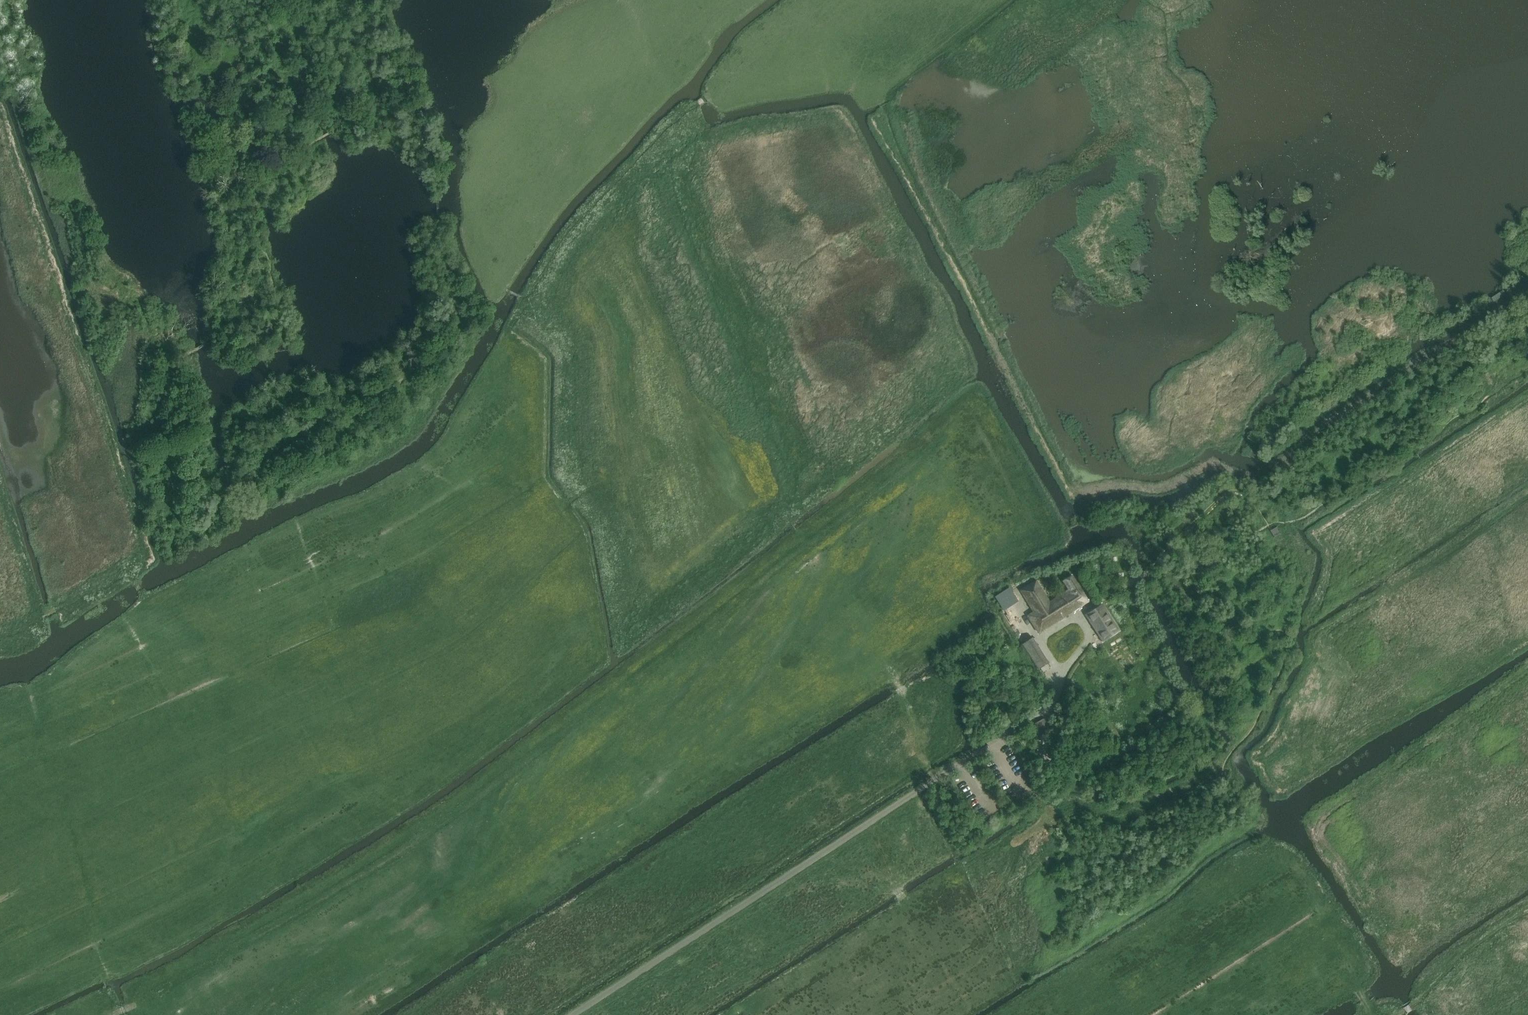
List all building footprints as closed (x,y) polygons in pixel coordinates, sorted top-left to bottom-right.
[(1493,297),(1496,301),(1505,295),(1502,291),(1493,297)] [(1072,576),(1064,582),(1069,591),(1050,603),(1036,580),(1020,591),(1033,612),(1028,616),(1038,633),(1088,601),(1072,576)] [(1102,604),(1086,615),(1103,641),(1119,631),(1102,604)] [(1032,637),(1022,644),(1038,669),(1040,668),(1048,662),(1032,637)] [(1032,725),(1038,736),(1051,729),(1045,718),(1032,725)] [(1059,755),(1044,763),(1050,771),(1064,764),(1059,755)]
